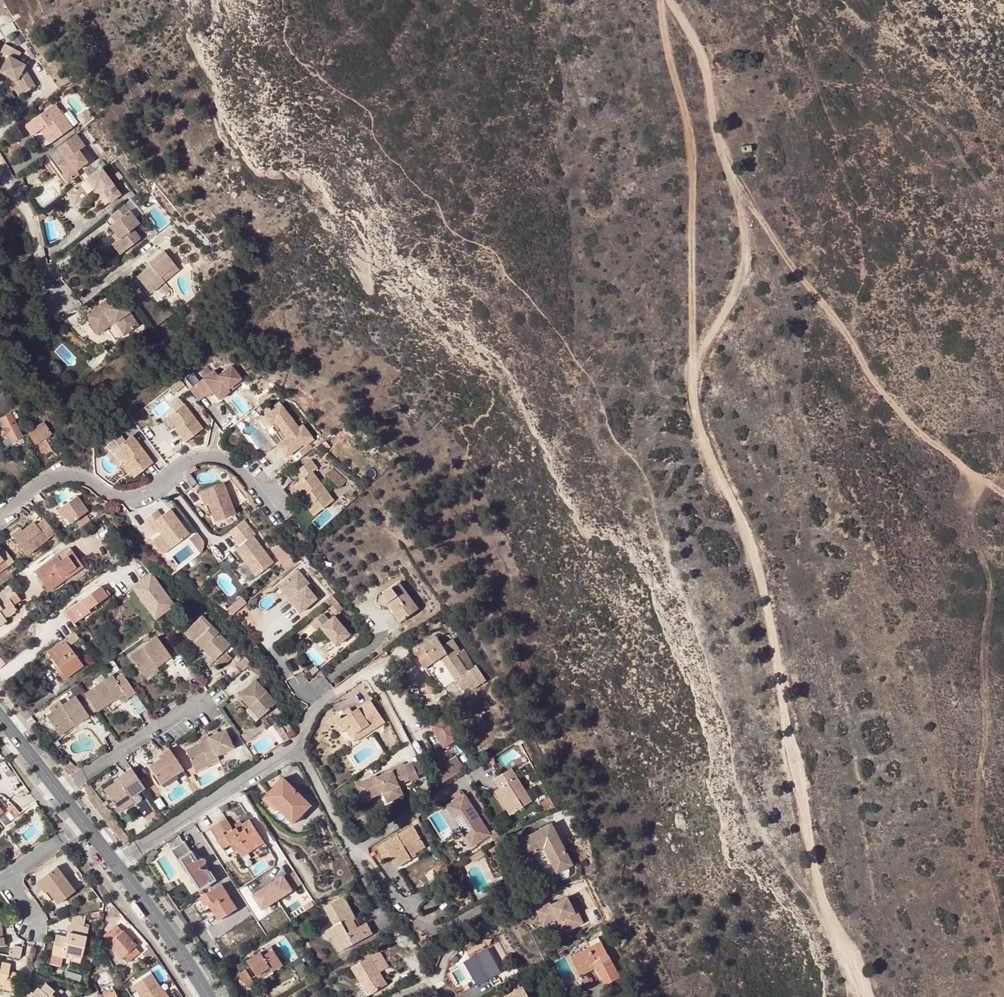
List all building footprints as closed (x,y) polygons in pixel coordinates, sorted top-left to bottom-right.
[(23,65),(24,63),(15,59),(20,51),(4,42),(0,50),(0,51),(8,55),(0,69),(0,71),(11,76),(16,79),(24,92),(35,85),(23,65)] [(18,96),(24,92),(16,79),(11,76),(9,81),(18,96)] [(50,142),(71,127),(54,102),(24,124),(31,135),(34,133),(43,147),(50,142)] [(93,119),(88,109),(77,117),(83,126),(93,119)] [(45,157),(65,183),(68,181),(79,173),(77,169),(88,161),(79,149),(85,144),(77,133),(55,149),(45,157)] [(76,202),(92,190),(100,184),(104,191),(112,200),(121,193),(102,167),(69,192),(76,202)] [(115,173),(120,179),(124,176),(120,170),(115,173)] [(102,192),(104,191),(100,184),(92,190),(94,191),(96,192),(98,192),(100,192),(102,192)] [(120,237),(128,248),(142,237),(134,227),(140,222),(126,203),(119,209),(123,214),(116,220),(110,224),(116,232),(120,237)] [(116,220),(123,214),(119,209),(111,214),(116,220)] [(44,211),(39,215),(40,221),(47,215),(44,211)] [(122,253),(128,248),(120,237),(116,240),(113,243),(122,253)] [(162,283),(166,280),(163,275),(177,264),(165,248),(150,261),(152,264),(149,266),(138,275),(151,292),(162,283)] [(163,275),(166,280),(167,280),(181,269),(177,264),(163,275)] [(167,280),(166,280),(162,283),(168,291),(172,287),(167,280)] [(111,304),(108,306),(104,301),(85,314),(99,333),(107,327),(117,321),(126,334),(140,324),(121,297),(111,304)] [(128,337),(126,334),(117,321),(107,327),(119,344),(128,337)] [(218,390),(219,392),(224,399),(235,391),(234,388),(247,379),(237,365),(224,375),(220,370),(195,389),(204,401),(211,396),(218,390)] [(248,381),(247,379),(234,388),(235,391),(248,381)] [(148,407),(158,419),(184,398),(174,386),(148,407)] [(188,400),(172,413),(180,424),(178,426),(188,439),(206,425),(188,400)] [(308,424),(304,427),(286,403),(277,410),(274,406),(268,411),(271,415),(269,416),(277,426),(281,423),(291,437),(281,444),(290,457),(308,443),(309,446),(319,438),(308,424)] [(2,436),(10,433),(14,442),(25,436),(16,419),(18,417),(15,412),(0,419),(0,433),(2,436)] [(177,424),(178,426),(180,424),(172,413),(166,417),(173,427),(177,424)] [(30,434),(36,444),(45,439),(52,434),(45,423),(36,428),(37,430),(30,434)] [(118,445),(119,445),(122,442),(131,455),(128,457),(127,458),(138,472),(157,458),(136,431),(129,436),(124,430),(113,439),(118,445)] [(6,445),(14,442),(10,433),(2,436),(6,445)] [(46,459),(54,454),(45,439),(36,444),(46,459)] [(113,439),(109,441),(114,448),(118,445),(113,439)] [(119,445),(128,457),(131,455),(122,442),(119,445)] [(40,461),(33,450),(30,452),(37,463),(40,461)] [(321,467),(315,459),(299,471),(305,479),(300,483),(308,494),(305,496),(304,497),(318,515),(337,499),(316,471),(321,467)] [(330,474),(344,487),(350,480),(336,467),(330,474)] [(240,513),(228,482),(208,490),(213,504),(220,521),(240,513)] [(305,496),(308,494),(300,483),(297,485),(305,496)] [(205,491),(210,505),(213,504),(208,490),(205,491)] [(68,515),(72,521),(89,509),(79,494),(60,508),(64,514),(66,513),(68,515)] [(163,531),(179,515),(173,508),(165,515),(160,509),(148,518),(153,524),(156,522),(163,531)] [(175,546),(193,533),(188,527),(186,527),(183,524),(184,522),(179,515),(163,531),(175,546)] [(25,528),(16,535),(29,552),(57,531),(46,517),(39,522),(37,519),(25,528)] [(14,532),(16,535),(25,528),(23,525),(14,532)] [(278,563),(257,536),(259,534),(253,526),(238,537),(244,545),(240,549),(260,576),(278,563)] [(206,538),(201,532),(193,538),(204,553),(206,550),(208,544),(206,538)] [(303,538),(308,543),(311,540),(306,535),(303,538)] [(10,562),(16,558),(6,546),(1,550),(0,548),(0,560),(5,557),(10,562)] [(58,555),(61,560),(73,552),(69,547),(58,555)] [(143,564),(133,550),(126,556),(135,569),(143,564)] [(34,573),(47,591),(83,566),(73,552),(61,560),(58,555),(34,573)] [(291,598),(302,611),(319,597),(309,584),(312,582),(301,568),(282,583),(293,596),(291,598)] [(158,572),(136,583),(155,619),(176,608),(158,572)] [(395,609),(394,611),(401,620),(417,607),(399,581),(379,597),(380,602),(386,603),(388,600),(395,609)] [(100,587),(95,590),(88,582),(72,595),(78,603),(64,612),(74,626),(100,607),(97,604),(106,597),(100,587)] [(281,585),(291,598),(293,596),(282,583),(281,585)] [(1,616),(13,607),(11,605),(18,600),(10,587),(0,593),(0,624),(4,621),(2,618),(1,616)] [(247,596),(234,606),(239,612),(251,603),(247,596)] [(386,603),(393,612),(394,611),(395,609),(388,600),(386,603)] [(2,618),(15,610),(13,607),(1,616),(2,618)] [(352,632),(337,613),(332,618),(326,611),(314,621),(319,627),(323,624),(339,643),(352,632)] [(189,630),(223,666),(233,657),(226,649),(232,643),(204,615),(189,630)] [(75,630),(64,638),(68,644),(78,636),(75,630)] [(159,665),(173,655),(165,645),(159,636),(131,655),(143,672),(157,662),(159,665)] [(442,644),(437,637),(414,652),(430,675),(445,665),(455,679),(457,677),(465,688),(468,686),(470,689),(486,679),(476,665),(475,666),(464,649),(461,651),(452,638),(442,644)] [(46,650),(57,665),(61,669),(57,671),(63,679),(82,664),(68,644),(64,638),(46,650)] [(165,645),(173,655),(179,651),(172,640),(165,645)] [(327,655),(321,651),(325,646),(316,640),(306,655),(320,665),(327,655)] [(239,664),(244,671),(250,666),(253,664),(248,657),(239,664)] [(159,665),(157,662),(143,672),(146,675),(159,665)] [(250,666),(256,673),(257,672),(260,670),(260,669),(255,662),(253,664),(250,666)] [(96,710),(113,698),(123,691),(126,695),(127,697),(135,691),(122,673),(115,678),(112,674),(84,693),(85,695),(96,709),(96,710)] [(465,688),(457,677),(455,679),(462,690),(465,688)] [(247,709),(248,710),(255,717),(256,719),(276,700),(257,679),(241,694),(251,705),(247,709)] [(72,691),(79,687),(76,682),(69,687),(72,691)] [(126,695),(123,691),(113,698),(116,702),(126,695)] [(57,731),(72,721),(74,724),(88,715),(78,700),(74,694),(46,714),(57,731)] [(96,709),(85,695),(78,700),(88,715),(96,709)] [(348,733),(352,730),(355,728),(359,734),(372,726),(376,731),(388,723),(373,701),(356,713),(353,709),(346,714),(349,717),(341,723),(348,733)] [(250,721),(255,717),(248,710),(244,714),(250,721)] [(462,737),(450,715),(434,723),(445,745),(462,737)] [(283,740),(289,736),(279,718),(272,722),(283,740)] [(74,724),(72,721),(57,731),(60,734),(74,724)] [(348,733),(341,723),(338,725),(345,735),(348,733)] [(372,726),(359,734),(363,740),(376,731),(372,726)] [(187,749),(194,765),(218,754),(235,746),(227,727),(209,735),(210,738),(203,742),(187,749)] [(174,770),(176,773),(184,768),(169,747),(159,755),(160,757),(150,765),(160,780),(174,770)] [(514,747),(500,758),(506,765),(519,754),(514,747)] [(221,758),(218,754),(194,765),(197,769),(221,758)] [(458,754),(435,769),(444,783),(467,768),(458,754)] [(405,762),(390,768),(391,771),(384,774),(379,776),(378,774),(358,783),(365,800),(382,792),(385,791),(391,789),(395,798),(406,794),(399,781),(412,775),(413,780),(422,776),(415,761),(407,764),(405,762)] [(105,788),(117,805),(132,796),(146,786),(132,766),(118,776),(119,778),(115,781),(105,788)] [(498,776),(503,785),(514,802),(510,805),(514,812),(535,799),(516,766),(498,776)] [(178,776),(176,773),(174,770),(160,780),(164,786),(178,776)] [(311,804),(283,777),(265,795),(293,823),(311,804)] [(499,787),(510,805),(514,802),(503,785),(499,787)] [(395,798),(391,789),(385,791),(389,801),(395,798)] [(491,829),(481,814),(478,815),(476,811),(477,810),(466,792),(448,804),(454,814),(456,812),(464,825),(463,826),(475,844),(492,832),(491,829)] [(135,801),(132,796),(117,805),(121,811),(135,801)] [(549,811),(559,806),(554,797),(544,802),(549,811)] [(233,829),(224,818),(210,827),(224,848),(230,844),(236,851),(238,850),(244,846),(247,852),(264,842),(250,818),(233,829)] [(573,864),(551,824),(520,840),(528,855),(533,852),(546,878),(573,864)] [(418,851),(428,845),(415,825),(380,848),(387,860),(394,856),(401,867),(414,858),(413,855),(418,851)] [(498,825),(491,829),(492,832),(497,839),(503,835),(498,825)] [(200,868),(205,864),(206,864),(206,863),(206,861),(205,859),(203,858),(201,858),(197,861),(184,841),(170,850),(184,872),(188,870),(200,889),(214,880),(208,869),(201,869),(200,868)] [(247,852),(244,846),(238,850),(242,856),(247,852)] [(468,865),(475,860),(471,856),(464,860),(468,865)] [(55,868),(39,880),(48,891),(46,892),(47,893),(56,905),(73,892),(55,868)] [(282,874),(252,894),(262,909),(301,883),(293,870),(284,877),(282,874)] [(39,880),(36,883),(44,894),(46,892),(48,891),(39,880)] [(200,897),(205,906),(208,904),(211,902),(222,918),(237,908),(221,883),(200,897)] [(332,937),(339,951),(373,933),(367,922),(360,926),(357,927),(353,919),(356,918),(345,896),(324,907),(333,926),(325,931),(325,934),(328,938),(332,937)] [(543,923),(557,917),(564,932),(583,923),(572,901),(570,902),(567,897),(551,905),(550,903),(537,910),(543,923)] [(222,918),(211,902),(208,904),(219,920),(222,918)] [(544,926),(556,920),(562,933),(564,932),(557,917),(543,923),(544,926)] [(66,937),(56,935),(51,955),(62,958),(64,953),(72,955),(80,957),(87,929),(69,924),(66,937)] [(103,935),(122,958),(135,948),(136,946),(122,931),(121,931),(116,926),(103,935)] [(411,933),(408,926),(403,928),(417,947),(418,946),(415,939),(417,938),(413,931),(411,933)] [(417,947),(403,928),(401,929),(412,949),(417,947)] [(621,976),(601,941),(571,957),(578,971),(593,964),(596,968),(605,985),(621,976)] [(271,945),(262,951),(264,955),(274,949),(271,945)] [(135,948),(122,958),(127,964),(139,954),(135,948)] [(501,972),(487,948),(466,960),(480,984),(501,972)] [(274,949),(264,955),(262,951),(248,960),(257,974),(265,969),(271,965),(274,969),(283,964),(274,949)] [(51,955),(49,964),(60,966),(62,958),(51,955)] [(351,967),(360,982),(368,995),(386,984),(370,956),(351,967)] [(4,985),(3,989),(3,991),(12,993),(17,974),(8,972),(9,966),(0,964),(0,984),(4,985)] [(596,968),(593,964),(578,971),(581,976),(596,968)] [(255,983),(246,969),(239,973),(248,987),(255,983)] [(268,974),(265,969),(257,974),(260,979),(268,974)] [(164,995),(152,977),(134,989),(139,996),(165,996),(164,995)] [(365,996),(368,995),(360,982),(358,983),(365,996)] [(519,988),(516,982),(510,985),(513,991),(519,988)] [(64,994),(58,989),(55,992),(46,984),(40,990),(38,988),(30,996),(61,996),(64,994)] [(505,996),(528,996),(523,987),(505,996)] [(100,996),(117,996),(112,988),(99,995),(100,996)]
